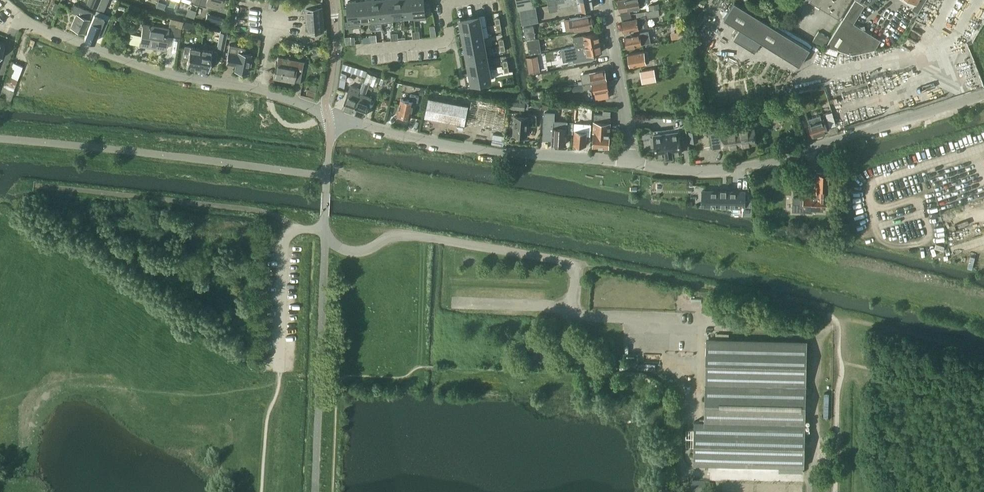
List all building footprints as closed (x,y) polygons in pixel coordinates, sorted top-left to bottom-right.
[(96,9),(103,12),(108,0),(100,0),(96,9)] [(360,19),(359,0),(347,1),(349,20),(360,19)] [(369,0),(363,0),(359,0),(360,19),(371,18),(369,0)] [(381,0),(369,0),(371,18),(371,23),(382,22),(381,0)] [(391,0),(381,0),(382,22),(393,21),(393,16),(391,0)] [(402,0),(391,0),(393,16),(403,15),(402,0)] [(412,0),(402,0),(403,15),(414,14),(412,0)] [(414,14),(414,19),(426,18),(424,0),(412,0),(414,14)] [(518,10),(532,7),(531,0),(516,0),(518,10)] [(556,4),(557,8),(578,4),(579,10),(593,7),(592,0),(576,0),(556,4)] [(646,0),(618,0),(620,10),(629,8),(640,6),(643,6),(646,3),(646,0)] [(729,1),(728,0),(724,0),(719,7),(724,10),(729,1)] [(815,3),(839,18),(850,0),(810,0),(815,3)] [(853,23),(865,5),(857,0),(854,0),(826,45),(825,50),(836,54),(838,49),(853,54),(875,49),(880,40),(853,23)] [(916,2),(912,8),(918,12),(925,0),(913,0),(916,2)] [(810,48),(734,1),(724,18),(740,28),(734,38),(755,51),(761,41),(799,65),(810,48)] [(54,2),(51,9),(56,12),(59,4),(54,2)] [(92,12),(73,4),(70,11),(76,14),(70,27),(84,32),(92,12)] [(322,6),(306,8),(308,32),(324,30),(322,6)] [(534,8),(519,11),(521,25),(537,22),(534,8)] [(658,9),(647,11),(648,17),(659,15),(658,9)] [(641,16),(641,17),(631,19),(630,13),(621,15),(624,31),(643,27),(648,26),(646,15),(641,16)] [(94,14),(84,38),(94,42),(97,33),(102,35),(108,20),(94,14)] [(591,15),(569,19),(565,20),(567,30),(593,25),(591,15)] [(479,16),(460,19),(462,30),(481,26),(479,16)] [(141,35),(140,45),(139,46),(164,50),(167,36),(179,38),(181,26),(169,23),(168,28),(143,24),(141,35)] [(524,39),(535,37),(533,25),(522,27),(524,39)] [(483,37),(481,26),(462,30),(464,41),(483,37)] [(829,37),(819,31),(812,41),(823,48),(829,37)] [(598,32),(584,34),(573,36),(575,47),(600,42),(598,32)] [(634,34),(625,36),(627,47),(650,42),(648,32),(634,34)] [(485,48),(483,37),(464,41),(466,52),(485,48)] [(541,51),(539,38),(527,40),(529,53),(541,51)] [(575,47),(561,49),(563,61),(573,59),(574,62),(596,57),(595,52),(602,51),(600,42),(575,47)] [(229,44),(225,63),(235,65),(234,71),(247,73),(248,65),(250,65),(251,59),(250,59),(251,53),(243,52),(244,47),(229,44)] [(197,68),(201,48),(190,47),(190,46),(189,47),(185,46),(182,58),(187,59),(186,67),(187,67),(187,66),(197,68)] [(975,50),(983,73),(983,46),(975,50)] [(211,50),(201,48),(197,68),(207,70),(208,71),(210,63),(214,63),(217,51),(212,50),(211,50)] [(487,59),(485,48),(466,52),(468,62),(487,59)] [(644,51),(628,54),(630,65),(646,63),(646,62),(649,62),(647,51),(644,51)] [(537,55),(527,57),(529,73),(540,72),(537,55)] [(274,70),(273,76),(281,78),(281,80),(293,82),(293,81),(299,82),(303,61),(278,56),(276,62),(275,62),(274,70)] [(489,69),(487,59),(468,62),(470,73),(489,69)] [(11,61),(1,86),(13,91),(23,65),(11,61)] [(342,63),(341,69),(364,77),(366,71),(342,63)] [(654,68),(640,71),(642,83),(656,80),(654,68)] [(491,80),(489,69),(470,73),(472,84),(491,80)] [(605,69),(583,73),(584,76),(581,77),(582,80),(578,81),(579,84),(582,83),(607,79),(605,69)] [(607,79),(582,83),(583,89),(593,87),(594,92),(596,99),(609,97),(608,89),(607,79)] [(365,95),(369,83),(363,81),(359,93),(360,93),(359,95),(354,111),(365,115),(371,97),(365,95)] [(313,97),(315,92),(316,88),(310,85),(308,90),(307,89),(305,94),(313,97)] [(354,111),(359,95),(358,94),(360,89),(350,85),(342,107),(354,111)] [(409,100),(401,99),(397,114),(399,115),(399,117),(403,117),(405,116),(410,117),(414,102),(417,102),(419,96),(410,94),(409,100)] [(431,94),(430,97),(468,105),(469,99),(431,94)] [(468,105),(430,97),(429,97),(425,117),(464,124),(468,105)] [(508,109),(525,111),(525,103),(509,101),(508,109)] [(603,110),(603,115),(594,114),(593,132),(594,132),(593,146),(609,147),(611,115),(610,115),(610,111),(603,110)] [(552,139),(552,143),(566,144),(567,121),(554,121),(554,112),(544,112),(543,139),(552,139)] [(529,116),(514,115),(513,134),(527,136),(529,116)] [(820,115),(808,118),(809,124),(813,135),(827,131),(824,119),(822,120),(820,115)] [(719,133),(710,134),(712,148),(756,142),(755,137),(756,137),(756,133),(755,133),(754,128),(744,129),(743,121),(717,125),(719,133)] [(581,124),(580,130),(575,130),(574,144),(586,145),(587,124),(581,124)] [(682,152),(679,132),(654,135),(654,137),(650,137),(651,146),(655,146),(657,156),(666,155),(666,157),(673,156),(673,154),(682,152)] [(793,197),(792,211),(812,211),(812,207),(825,208),(826,194),(829,194),(830,173),(817,172),(816,193),(804,193),(804,198),(793,197)] [(702,190),(702,204),(744,205),(745,191),(726,191),(726,189),(721,188),(721,190),(702,190)] [(804,466),(807,342),(706,340),(704,421),(694,421),(693,464),(804,466)]
